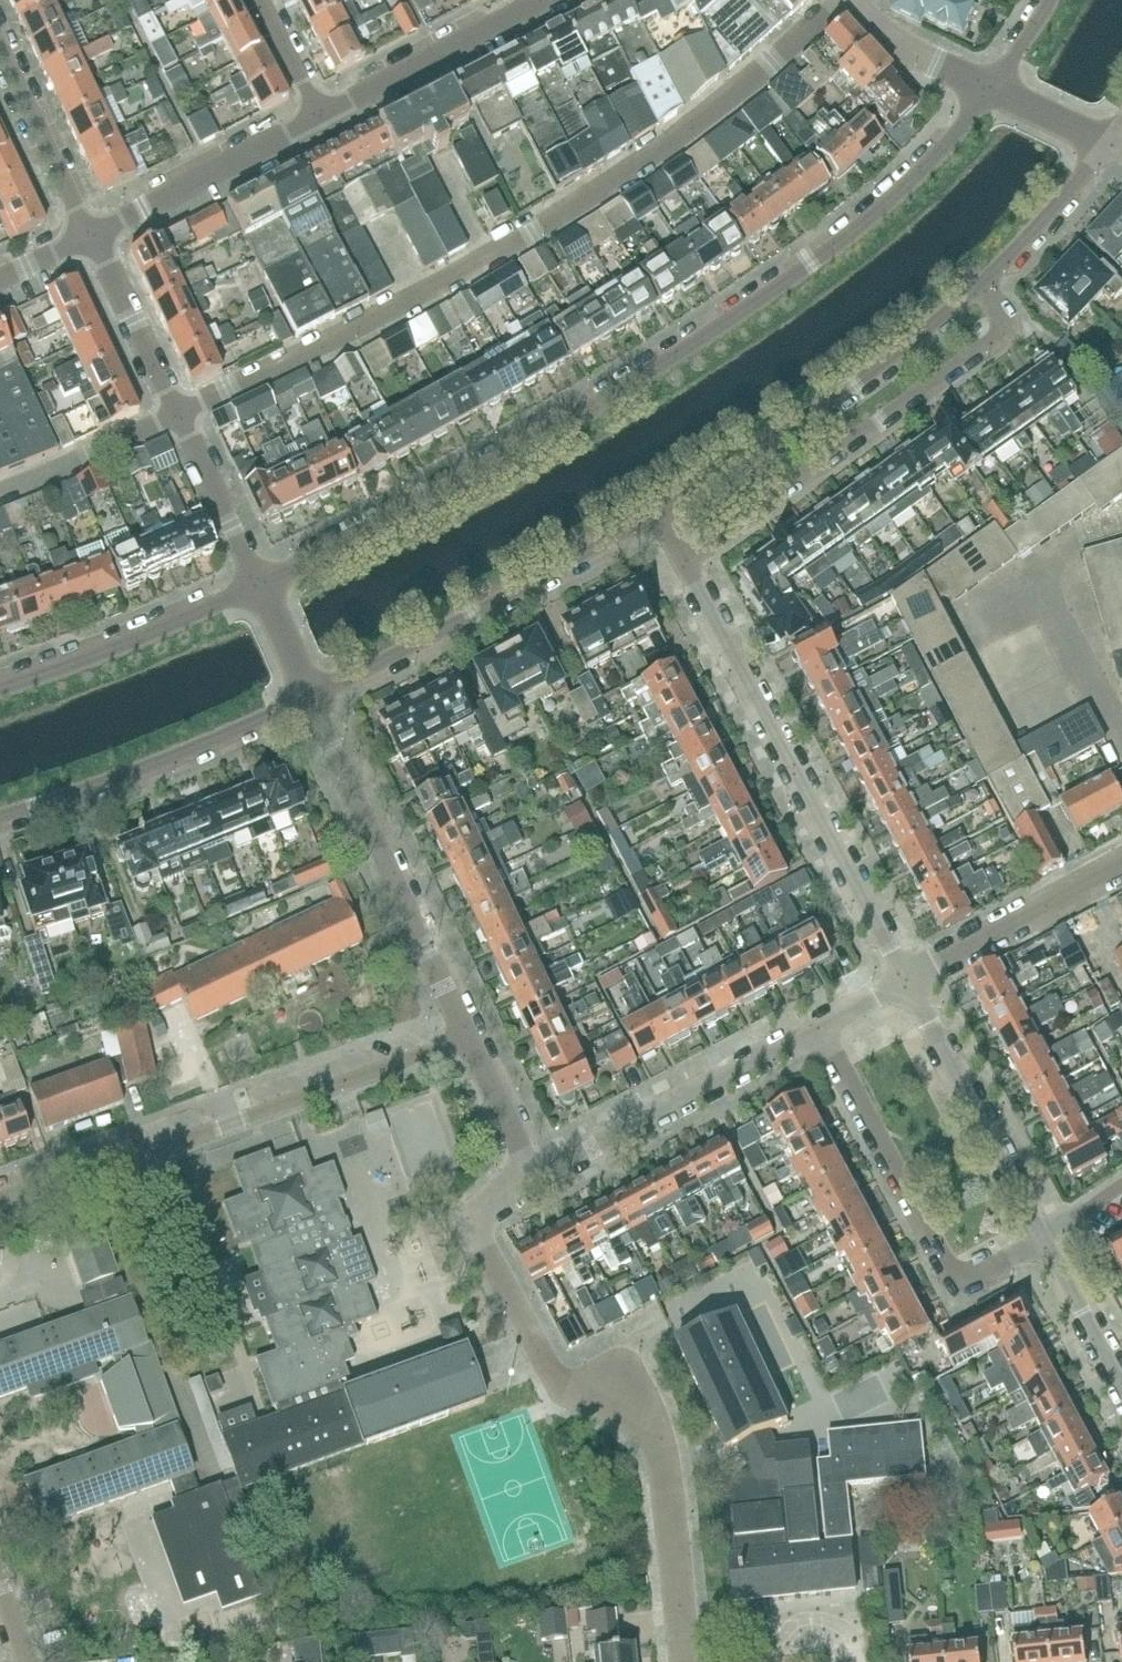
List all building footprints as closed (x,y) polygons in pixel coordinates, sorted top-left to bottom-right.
[(53,6),(63,1),(63,0),(9,0),(19,22),(53,6)] [(119,4),(117,0),(106,0),(110,8),(119,4)] [(153,16),(144,0),(126,0),(138,23),(153,16)] [(237,2),(236,0),(182,0),(173,5),(165,9),(169,17),(189,7),(192,13),(204,6),(210,17),(237,2)] [(298,3),(310,27),(347,8),(352,6),(349,0),(304,0),(298,3)] [(428,0),(424,0),(413,6),(418,15),(432,8),(428,0)] [(682,112),(624,0),(616,0),(594,11),(657,129),(682,112)] [(686,0),(624,0),(682,112),(725,74),(698,22),(686,0)] [(698,22),(725,74),(760,44),(722,1),(723,0),(686,0),(698,22)] [(722,1),(760,44),(770,35),(770,34),(791,16),(809,0),(723,0),(722,1)] [(896,0),(899,4),(894,13),(921,26),(925,18),(938,24),(939,29),(946,32),(950,30),(964,36),(966,32),(969,29),(969,24),(976,10),(963,3),(965,0),(896,0)] [(198,54),(199,54),(210,48),(223,41),(250,27),(237,2),(210,17),(198,23),(206,39),(194,45),(198,54)] [(119,36),(132,30),(120,5),(107,11),(119,36)] [(31,46),(64,31),(53,6),(19,22),(31,46)] [(323,51),(376,23),(388,16),(384,7),(359,20),(359,18),(353,22),(352,19),(353,19),(347,8),(310,27),(323,51)] [(405,38),(418,31),(406,7),(394,14),(405,38)] [(628,149),(657,129),(594,11),(563,28),(628,149)] [(151,48),(165,40),(153,16),(138,23),(151,48)] [(844,23),(845,22),(844,22),(824,39),(825,40),(827,41),(814,53),(812,50),(801,60),(810,69),(800,78),(791,69),(768,90),(770,93),(790,115),(824,86),(834,77),(867,48),(866,47),(865,46),(844,23)] [(335,75),(364,60),(357,46),(369,39),(369,38),(380,31),(376,23),(323,51),(335,75)] [(235,65),(263,51),(250,27),(223,41),(235,65)] [(563,28),(517,52),(517,53),(534,85),(555,74),(590,137),(606,163),(628,149),(563,28)] [(43,72),(76,56),(64,31),(31,46),(43,72)] [(165,40),(151,48),(163,72),(178,65),(165,40)] [(100,45),(88,50),(92,58),(104,53),(100,45)] [(203,61),(214,55),(210,48),(199,54),(203,61)] [(888,72),(887,71),(867,48),(834,77),(834,78),(839,74),(855,92),(848,98),(854,105),(856,103),(890,73),(889,72),(888,72)] [(215,107),(224,102),(276,75),(263,51),(235,65),(241,77),(229,83),(231,88),(211,99),(215,107)] [(517,53),(489,66),(519,123),(556,195),(582,178),(568,150),(534,85),(517,53)] [(55,97),(88,81),(76,56),(43,72),(55,97)] [(518,124),(519,123),(489,66),(449,88),(468,123),(478,117),(489,139),(518,124)] [(896,86),(899,83),(890,73),(856,103),(866,114),(872,108),(876,112),(874,114),(883,124),(886,122),(892,129),(903,118),(907,117),(912,112),(914,109),(915,107),(912,104),(918,99),(909,90),(904,94),(896,86)] [(261,114),(288,100),(276,75),(224,102),(229,110),(240,104),(242,109),(255,102),(261,114)] [(67,121),(100,106),(88,81),(55,97),(67,121)] [(112,100),(124,94),(120,86),(108,92),(112,100)] [(442,137),(468,123),(449,88),(377,125),(397,164),(409,186),(433,173),(425,160),(448,147),(442,137)] [(784,121),(790,115),(770,93),(765,97),(767,99),(783,120),(784,121)] [(124,94),(112,100),(115,108),(127,102),(124,94)] [(754,106),(771,129),(783,120),(767,99),(765,97),(754,106)] [(164,126),(176,121),(169,105),(157,111),(164,126)] [(78,146),(111,130),(100,106),(67,121),(78,146)] [(742,115),(759,138),(765,147),(774,140),(771,137),(767,131),(771,129),(754,106),(742,115)] [(199,116),(187,122),(198,145),(199,146),(218,136),(206,112),(199,116)] [(743,150),(759,138),(742,115),(726,127),(743,150)] [(862,118),(847,132),(832,115),(826,121),(821,115),(816,120),(832,139),(854,163),(870,149),(871,151),(880,143),(879,141),(881,140),(862,118)] [(360,230),(391,213),(415,199),(414,197),(409,186),(397,164),(377,125),(298,167),(338,242),(360,230)] [(726,127),(713,136),(730,159),(743,150),(726,127)] [(192,150),(184,135),(180,128),(167,135),(179,157),(192,150)] [(804,151),(815,141),(815,140),(805,129),(795,138),(804,151)] [(90,171),(123,155),(135,150),(147,144),(142,133),(118,145),(111,130),(78,146),(90,171)] [(461,145),(474,138),(469,130),(457,137),(461,145)] [(10,152),(0,131),(0,156),(10,152)] [(719,167),(730,159),(713,136),(702,145),(719,167)] [(568,150),(582,178),(606,163),(590,137),(568,150)] [(457,160),(479,148),(474,138),(461,145),(452,150),(457,160)] [(852,165),(854,163),(832,139),(822,149),(815,141),(804,151),(811,159),(814,156),(835,180),(844,173),(847,173),(853,168),(852,165)] [(793,167),(774,140),(765,147),(785,173),(807,202),(815,196),(819,197),(825,193),(825,188),(827,187),(805,158),(793,167)] [(147,144),(135,150),(138,157),(151,151),(147,144)] [(699,183),(719,167),(702,145),(683,159),(696,179),(699,183)] [(463,171),(485,159),(479,148),(457,160),(463,171)] [(21,176),(10,152),(0,156),(0,186),(21,176)] [(135,180),(131,172),(123,155),(90,171),(102,196),(135,180)] [(468,181),(490,169),(485,159),(463,171),(468,181)] [(675,194),(696,179),(683,159),(662,174),(675,194)] [(357,277),(350,266),(344,254),(338,242),(298,167),(264,185),(336,318),(367,302),(369,301),(363,289),(357,277)] [(474,192),(496,180),(490,169),(468,181),(474,192)] [(414,197),(438,184),(433,173),(409,186),(414,197)] [(805,203),(807,202),(785,173),(765,188),(783,212),(787,217),(795,211),(799,212),(805,208),(805,203)] [(654,208),(675,194),(662,174),(641,187),(654,208)] [(33,200),(21,176),(0,186),(0,217),(5,215),(11,212),(33,200)] [(420,208),(444,195),(438,184),(414,197),(415,199),(420,208)] [(767,232),(745,202),(732,184),(725,189),(733,199),(731,201),(736,206),(724,215),(747,246),(748,245),(753,246),(758,242),(759,237),(767,232)] [(296,338),(336,318),(264,185),(226,205),(236,225),(237,226),(242,235),(265,276),(296,338)] [(648,212),(654,208),(641,187),(620,201),(628,212),(634,221),(648,212)] [(787,217),(783,212),(765,188),(745,202),(767,232),(768,231),(773,232),(778,228),(779,223),(787,217)] [(508,216),(506,212),(497,194),(482,202),(493,224),(508,216)] [(442,212),(447,209),(447,208),(450,207),(444,195),(420,208),(422,212),(426,220),(442,212)] [(422,212),(420,208),(415,199),(391,213),(391,214),(398,225),(422,212)] [(45,226),(33,200),(11,212),(5,215),(0,217),(0,228),(4,226),(11,241),(16,239),(17,239),(45,226)] [(634,221),(628,212),(620,201),(599,214),(612,235),(634,221)] [(237,226),(236,225),(226,205),(217,210),(226,231),(237,226)] [(1119,206),(1114,210),(1115,214),(1107,223),(1121,237),(1121,206),(1119,206)] [(447,259),(467,247),(447,209),(442,212),(426,220),(428,224),(434,235),(440,247),(447,259)] [(216,210),(206,215),(216,235),(226,231),(217,210),(216,210)] [(710,228),(699,212),(698,210),(689,215),(702,233),(721,263),(729,258),(735,259),(740,256),(740,251),(742,249),(722,220),(710,228)] [(428,224),(426,220),(422,212),(398,225),(404,237),(428,224)] [(615,238),(612,235),(599,214),(577,228),(592,252),(615,238)] [(206,215),(197,220),(206,240),(213,237),(216,235),(206,215)] [(206,240),(197,220),(186,226),(187,226),(196,245),(206,240)] [(1107,223),(1099,230),(1096,231),(1091,235),(1092,239),(1090,241),(1121,271),(1121,237),(1107,223)] [(411,248),(434,235),(428,224),(404,237),(411,248)] [(184,251),(196,245),(187,226),(176,232),(184,251)] [(237,226),(226,231),(216,235),(213,237),(218,246),(242,235),(237,226)] [(670,231),(677,242),(683,238),(676,227),(670,231)] [(570,265),(592,252),(577,228),(556,240),(570,265)] [(344,254),(366,242),(360,230),(338,242),(344,254)] [(176,232),(167,237),(176,255),(184,251),(176,232)] [(719,265),(721,263),(702,233),(681,247),(700,277),(708,272),(713,273),(719,270),(719,265)] [(418,260),(440,247),(434,235),(411,248),(418,260)] [(180,264),(176,255),(167,237),(161,240),(162,240),(129,255),(130,256),(142,281),(171,268),(180,264)] [(350,266),(372,253),(366,242),(344,254),(350,266)] [(680,291),(660,261),(650,246),(642,252),(652,266),(639,275),(660,304),(661,303),(666,305),(671,301),(672,296),(680,291)] [(436,264),(447,259),(440,247),(418,260),(424,271),(436,264)] [(548,277),(558,271),(544,247),(533,253),(547,277),(548,277)] [(692,283),(700,277),(681,247),(660,261),(680,291),(682,290),(686,291),(691,288),(692,283)] [(1101,273),(1077,250),(1067,260),(1071,264),(1060,276),(1092,307),(1103,295),(1113,304),(1121,295),(1121,286),(1104,269),(1101,273)] [(357,277),(379,265),(372,253),(350,266),(357,277)] [(532,286),(547,277),(533,253),(518,263),(532,286)] [(363,289),(385,276),(379,265),(357,277),(363,289)] [(647,312),(655,307),(628,265),(619,271),(626,283),(615,290),(634,320),(635,320),(639,321),(646,317),(647,312)] [(243,291),(258,284),(250,267),(234,274),(243,291)] [(177,281),(171,268),(142,281),(154,308),(183,294),(195,289),(191,280),(203,274),(201,269),(177,281)] [(503,304),(523,292),(509,268),(490,280),(503,304)] [(167,334),(196,321),(208,315),(200,298),(211,292),(207,283),(203,274),(191,280),(195,289),(183,294),(154,308),(167,334)] [(369,301),(392,288),(385,276),(363,289),(369,301)] [(1071,329),(1092,307),(1060,276),(1039,298),(1071,329)] [(89,309),(76,282),(47,295),(60,323),(89,309)] [(484,293),(480,286),(469,293),(473,300),(484,293)] [(626,325),(634,320),(615,290),(594,303),(612,334),(614,333),(618,334),(624,330),(626,325)] [(612,334),(594,303),(587,292),(566,306),(572,316),(591,347),(599,342),(604,343),(610,339),(611,334),(612,334)] [(482,319),(468,294),(468,293),(450,303),(451,303),(464,327),(465,328),(482,319)] [(453,333),(460,329),(464,327),(451,303),(439,309),(453,333)] [(453,333),(439,309),(439,308),(425,316),(438,339),(439,341),(453,333)] [(73,349),(101,335),(89,309),(60,323),(73,349)] [(26,338),(13,311),(0,317),(0,318),(13,344),(26,338)] [(572,316),(560,324),(554,312),(544,318),(571,360),(578,355),(582,356),(589,352),(590,348),(591,347),(572,316)] [(280,346),(292,340),(279,314),(267,320),(280,346)] [(415,352),(438,339),(425,316),(402,329),(415,352)] [(556,368),(566,362),(539,316),(517,328),(544,375),(545,374),(549,376),(555,372),(556,368)] [(36,334),(48,328),(43,319),(31,325),(36,334)] [(214,329),(202,335),(196,321),(167,334),(180,361),(208,348),(220,342),(232,337),(228,327),(216,333),(214,329)] [(544,375),(517,328),(515,324),(506,330),(516,347),(504,354),(523,387),(527,388),(534,384),(535,380),(544,375)] [(58,452),(0,328),(0,475),(58,452)] [(392,365),(415,352),(402,329),(379,342),(384,351),(392,365)] [(59,388),(85,375),(114,362),(101,335),(73,349),(79,362),(53,374),(59,388)] [(232,337),(220,342),(224,351),(236,345),(232,337)] [(1073,372),(1082,362),(1066,340),(1057,350),(1073,372)] [(365,361),(384,351),(379,342),(361,352),(365,361)] [(25,370),(34,366),(25,345),(15,349),(25,370)] [(523,387),(504,354),(499,346),(485,354),(490,362),(482,367),(501,400),(510,394),(514,396),(521,392),(522,388),(523,387)] [(192,388),(221,374),(208,348),(180,361),(192,388)] [(373,376),(392,365),(384,351),(365,361),(373,376)] [(344,389),(363,379),(352,357),(333,367),(333,368),(344,389)] [(1048,361),(1046,357),(1041,357),(1037,359),(1036,364),(1038,368),(1037,369),(1041,376),(1034,381),(1059,416),(1071,433),(1075,438),(1083,432),(1065,407),(1078,397),(1055,366),(1054,366),(1050,360),(1048,361)] [(86,407),(126,388),(114,362),(85,375),(59,388),(64,398),(79,391),(86,407)] [(313,376),(321,373),(317,365),(310,369),(313,376)] [(500,400),(501,400),(482,367),(461,379),(480,412),(489,407),(493,408),(499,404),(500,400)] [(344,390),(344,389),(333,368),(319,375),(330,397),(344,390)] [(318,396),(310,379),(306,370),(285,380),(298,406),(318,396)] [(320,402),(330,397),(319,375),(310,379),(318,396),(320,402)] [(1097,396),(1121,431),(1121,377),(1097,396)] [(480,412),(461,379),(460,378),(436,391),(455,426),(458,424),(459,427),(470,421),(468,418),(480,412)] [(302,413),(298,406),(285,380),(268,389),(278,411),(280,410),(285,421),(302,413)] [(1059,416),(1034,381),(1027,386),(1025,384),(1015,391),(1017,393),(1014,395),(1037,427),(1049,418),(1064,438),(1071,433),(1059,416)] [(138,414),(126,388),(86,407),(99,433),(138,414)] [(267,417),(278,411),(268,389),(248,398),(257,417),(265,413),(267,417)] [(445,431),(455,426),(436,391),(414,404),(432,438),(435,437),(436,440),(447,434),(445,431)] [(1012,396),(1011,394),(1001,402),(1002,404),(994,409),(1014,437),(1019,445),(1024,451),(1024,452),(1032,446),(1025,435),(1037,427),(1014,395),(1012,396)] [(243,435),(244,435),(262,426),(257,417),(248,398),(230,407),(236,420),(237,423),(243,435)] [(430,439),(432,438),(414,404),(390,417),(409,451),(420,445),(422,448),(432,443),(430,439)] [(237,423),(236,420),(230,407),(210,417),(218,433),(237,423)] [(1014,437),(994,409),(986,415),(984,413),(974,420),(976,423),(973,424),(989,447),(996,456),(1004,467),(1024,452),(1024,451),(1019,445),(1014,437)] [(390,417),(375,425),(369,414),(362,418),(368,429),(387,464),(397,458),(399,461),(409,455),(407,452),(409,451),(390,417)] [(74,444),(62,419),(62,418),(50,424),(62,450),(74,444)] [(967,419),(957,426),(951,418),(943,424),(976,470),(996,456),(989,447),(973,424),(972,425),(967,419)] [(340,446),(330,450),(318,424),(309,428),(337,489),(346,485),(347,489),(356,485),(354,481),(356,480),(340,446)] [(956,485),(976,470),(943,424),(923,439),(947,473),(956,485)] [(1121,449),(1121,442),(1110,426),(1093,438),(1108,459),(1121,449)] [(328,493),(337,489),(309,428),(300,432),(312,459),(302,463),(304,466),(318,498),(320,497),(322,501),(330,497),(328,493)] [(387,464),(368,429),(343,443),(362,477),(374,471),(375,473),(386,467),(384,465),(387,464)] [(150,462),(172,453),(166,438),(143,448),(150,462)] [(935,482),(947,473),(923,439),(910,447),(912,450),(905,456),(930,491),(938,485),(935,482)] [(284,451),(279,442),(271,446),(299,507),(308,503),(310,506),(318,503),(316,499),(318,498),(304,466),(302,463),(294,446),(284,451)] [(284,519),(292,515),(291,511),(299,507),(271,446),(262,450),(266,458),(256,463),(264,481),(280,516),(282,515),(284,519)] [(155,473),(150,462),(143,448),(123,458),(133,483),(155,473)] [(1114,458),(1121,469),(1121,452),(1114,458)] [(930,491),(905,456),(897,461),(895,458),(883,467),(907,502),(913,510),(914,511),(934,496),(930,491)] [(1068,472),(1073,479),(1094,464),(1090,457),(1068,472)] [(1114,458),(1102,466),(1121,493),(1121,469),(1114,458)] [(264,481),(255,486),(242,459),(232,463),(261,525),(270,520),(272,524),(280,520),(279,516),(280,516),(264,481)] [(1077,484),(1079,483),(1091,474),(1098,469),(1094,464),(1073,479),(1077,484)] [(110,488),(119,484),(111,466),(102,470),(110,488)] [(1121,499),(1121,493),(1102,466),(1098,469),(1091,474),(1113,505),(1121,499)] [(893,525),(913,510),(907,502),(883,467),(870,476),(872,479),(864,484),(890,520),(893,525)] [(1073,479),(1068,472),(1064,467),(1050,477),(1059,489),(1073,479)] [(105,483),(99,470),(99,469),(76,480),(82,493),(105,483)] [(1101,514),(1113,505),(1091,474),(1079,483),(1096,508),(1101,514)] [(65,525),(77,520),(73,510),(76,509),(67,489),(78,484),(76,480),(52,490),(65,525)] [(1036,509),(1055,496),(1045,482),(1026,496),(1036,509)] [(1085,516),(1096,508),(1079,483),(1077,484),(1067,491),(1085,516)] [(90,513),(82,493),(78,484),(67,489),(76,509),(79,517),(90,513)] [(890,520),(864,484),(856,490),(854,487),(842,496),(867,531),(874,541),(894,526),(893,525),(890,520)] [(1073,525),(1085,516),(1067,491),(1055,500),(1073,525)] [(38,524),(51,518),(42,495),(28,501),(38,524)] [(874,541),(867,531),(842,496),(830,505),(832,508),(824,513),(845,542),(849,549),(857,543),(861,549),(874,541)] [(186,518),(177,498),(167,502),(178,527),(192,560),(201,556),(206,558),(212,556),(214,550),(215,549),(199,513),(186,518)] [(1024,515),(1033,508),(1026,498),(1017,505),(1024,515)] [(1056,537),(1073,525),(1055,500),(1039,512),(1056,537)] [(1004,533),(1015,525),(999,503),(988,511),(1004,533)] [(27,527),(18,505),(18,504),(4,510),(13,533),(27,527)] [(1037,550),(1056,537),(1039,512),(1020,526),(1037,550)] [(845,542),(824,513),(816,519),(814,516),(801,525),(822,554),(826,560),(833,570),(854,556),(849,549),(845,542)] [(161,527),(159,527),(154,515),(147,518),(169,569),(178,566),(184,568),(189,566),(191,560),(192,560),(178,527),(164,533),(161,527)] [(160,573),(169,569),(147,518),(140,521),(145,533),(144,534),(147,540),(133,546),(132,547),(146,580),(148,579),(153,581),(159,579),(160,573)] [(963,538),(965,540),(978,531),(969,520),(957,529),(963,538)] [(833,570),(826,560),(822,554),(801,525),(781,539),(806,574),(814,585),(834,571),(833,570)] [(1020,563),(1037,550),(1020,526),(1002,538),(1017,558),(1020,563)] [(945,555),(965,540),(963,538),(957,529),(956,527),(936,542),(937,543),(945,555)] [(1017,558),(1002,538),(995,528),(981,537),(1003,568),(1017,558)] [(131,591),(136,589),(138,583),(146,580),(132,547),(133,546),(126,531),(120,534),(118,538),(104,544),(124,590),(126,589),(131,591)] [(991,576),(1003,568),(981,537),(969,546),(991,576)] [(786,588),(806,574),(781,539),(780,540),(761,553),(786,588)] [(1121,557),(1121,542),(1108,546),(1112,560),(1121,557)] [(937,543),(917,558),(925,570),(945,555),(937,543)] [(115,593),(118,592),(101,546),(76,555),(92,601),(103,597),(104,601),(116,596),(115,593)] [(979,585),(991,576),(969,546),(957,554),(979,585)] [(1087,567),(1112,560),(1108,546),(1083,554),(1087,567)] [(65,558),(63,552),(49,557),(55,576),(69,614),(82,610),(80,605),(92,601),(76,555),(65,558)] [(794,647),(819,634),(786,588),(761,553),(748,563),(750,566),(741,573),(743,576),(773,619),(771,620),(771,622),(785,642),(785,641),(786,642),(789,640),(794,647)] [(967,593),(979,585),(957,554),(946,563),(967,593)] [(1121,571),(1121,557),(1112,560),(1116,573),(1121,571)] [(905,585),(926,570),(925,570),(917,558),(897,572),(905,585)] [(1090,580),(1116,573),(1112,560),(1087,567),(1090,580)] [(953,603),(967,593),(946,563),(923,579),(936,603),(950,598),(953,603)] [(41,581),(37,570),(33,569),(26,571),(31,585),(43,619),(55,614),(57,619),(69,614),(55,576),(41,581)] [(891,595),(905,585),(897,572),(882,583),(891,595)] [(1094,593),(1120,586),(1116,573),(1090,580),(1094,593)] [(942,615),(936,603),(923,579),(892,601),(909,632),(942,615)] [(31,623),(43,619),(31,585),(7,594),(21,631),(33,627),(31,623)] [(1121,599),(1121,593),(1120,586),(1094,593),(1098,606),(1121,599)] [(876,587),(863,594),(871,605),(884,597),(876,587)] [(648,594),(646,590),(642,588),(637,589),(626,595),(624,591),(611,598),(637,647),(650,640),(657,653),(644,660),(650,672),(673,660),(667,649),(669,648),(644,602),(648,598),(648,594)] [(0,596),(0,634),(6,632),(8,636),(21,631),(7,594),(0,596)] [(613,660),(637,647),(611,598),(598,604),(600,608),(588,614),(613,660)] [(829,627),(840,622),(824,599),(814,606),(829,627)] [(1121,612),(1121,599),(1098,606),(1102,618),(1121,612)] [(587,615),(584,612),(579,610),(574,613),(573,618),(574,622),(564,627),(589,673),(613,660),(588,614),(587,615)] [(1121,626),(1121,612),(1102,618),(1105,631),(1121,626)] [(916,645),(949,628),(942,615),(909,632),(916,645)] [(801,667),(805,673),(878,634),(874,625),(832,648),(826,636),(794,653),(795,655),(792,659),(795,664),(800,664),(801,667)] [(1121,640),(1121,626),(1105,631),(1109,644),(1121,640)] [(924,660),(957,642),(949,628),(916,645),(924,660)] [(888,639),(885,632),(879,635),(878,634),(805,673),(810,681),(809,685),(811,690),(815,691),(816,694),(848,677),(859,671),(853,658),(888,639)] [(551,651),(548,653),(539,636),(528,642),(526,639),(512,646),(514,649),(512,650),(523,672),(521,672),(538,704),(553,696),(556,701),(569,694),(552,661),(556,659),(551,651)] [(1121,654),(1121,640),(1109,644),(1113,657),(1121,654)] [(931,674),(964,656),(957,642),(924,660),(931,674)] [(912,646),(902,652),(913,672),(923,667),(912,646)] [(491,699),(493,698),(494,700),(482,706),(483,708),(500,741),(501,743),(528,730),(524,721),(520,713),(538,704),(521,672),(523,672),(512,650),(508,653),(506,649),(492,657),(493,660),(478,668),(486,685),(484,686),(491,699)] [(1121,668),(1121,654),(1113,657),(1116,669),(1121,668)] [(938,687),(971,669),(964,656),(931,674),(938,687)] [(627,661),(606,667),(611,688),(633,682),(627,661)] [(685,678),(681,677),(676,667),(623,696),(629,706),(638,701),(645,712),(646,712),(656,706),(690,688),(685,678)] [(923,691),(933,686),(923,667),(913,672),(923,691)] [(945,700),(978,682),(971,669),(938,687),(945,700)] [(828,717),(884,688),(898,680),(893,671),(869,684),(864,673),(850,681),(848,677),(816,694),(820,701),(819,704),(821,709),(825,710),(828,717)] [(591,707),(604,700),(591,676),(579,682),(585,692),(583,693),(584,694),(591,707)] [(952,713),(985,695),(978,682),(945,700),(952,713)] [(470,712),(456,684),(446,689),(443,686),(438,685),(434,687),(432,691),(433,696),(431,697),(454,743),(469,735),(473,743),(483,739),(493,760),(506,753),(501,743),(500,741),(483,708),(482,706),(470,712)] [(931,712),(938,708),(944,705),(933,686),(923,691),(921,693),(931,712)] [(694,701),(695,697),(690,688),(656,706),(646,712),(652,723),(641,729),(646,738),(699,710),(694,701)] [(839,736),(870,720),(883,713),(878,702),(889,696),(884,688),(828,717),(833,725),(831,728),(834,733),(837,733),(839,736)] [(597,720),(591,707),(584,694),(572,700),(585,726),(587,725),(589,729),(600,724),(597,720)] [(959,726),(992,708),(985,695),(952,713),(959,726)] [(430,755),(454,743),(431,697),(419,703),(417,700),(405,706),(430,755)] [(604,700),(591,707),(597,720),(610,713),(604,700)] [(938,708),(931,712),(941,731),(954,724),(944,705),(938,708)] [(416,762),(430,755),(405,706),(391,712),(393,716),(381,722),(378,726),(377,730),(379,734),(382,735),(388,735),(404,768),(405,767),(413,782),(413,783),(419,795),(444,783),(437,770),(423,777),(416,762)] [(966,739),(999,722),(992,708),(959,726),(966,739)] [(1037,757),(1046,773),(1106,741),(1089,709),(1014,749),(1023,765),(1037,757)] [(707,719),(703,718),(699,710),(646,738),(650,747),(672,735),(678,747),(712,729),(707,719)] [(889,723),(883,713),(870,720),(839,736),(840,739),(839,742),(842,747),(845,748),(849,756),(904,726),(899,718),(889,723)] [(974,755),(1008,737),(999,722),(966,739),(974,755)] [(858,772),(859,775),(891,758),(903,751),(897,741),(908,735),(904,726),(849,756),(853,763),(851,764),(856,773),(858,772)] [(612,747),(622,742),(615,728),(605,734),(612,747)] [(716,742),(717,739),(712,729),(678,747),(669,752),(675,764),(663,771),(668,780),(721,751),(716,742)] [(1023,765),(1014,749),(1008,737),(974,755),(989,783),(1023,765)] [(925,764),(937,758),(931,748),(920,754),(921,755),(909,762),(903,751),(891,758),(859,775),(861,777),(860,781),(862,786),(866,786),(870,794),(925,764)] [(729,760),(726,759),(721,751),(668,780),(673,789),(684,783),(690,795),(735,771),(729,760)] [(880,813),(911,797),(923,791),(917,780),(948,763),(943,755),(937,758),(925,764),(870,794),(874,802),(873,805),(875,810),(879,811),(880,813)] [(1041,879),(1066,866),(1040,817),(1063,805),(1046,773),(1037,757),(1023,765),(989,783),(1015,831),(1031,860),(1041,879)] [(470,775),(464,762),(439,774),(444,783),(448,781),(450,785),(463,778),(469,776),(470,775)] [(585,790),(595,784),(587,770),(577,775),(585,790)] [(739,784),(740,780),(735,771),(690,795),(696,806),(685,812),(690,821),(743,793),(739,784)] [(283,775),(274,779),(271,773),(252,781),(255,787),(270,823),(287,816),(291,825),(307,818),(303,810),(304,809),(297,792),(291,795),(283,775)] [(566,796),(579,790),(571,775),(558,781),(566,796)] [(1063,805),(1078,834),(1121,811),(1121,776),(1113,780),(1112,779),(1063,805)] [(455,793),(467,787),(463,778),(450,785),(421,799),(424,806),(422,808),(427,818),(429,817),(430,819),(461,804),(455,793)] [(495,798),(515,789),(511,780),(491,790),(495,798)] [(274,834),(270,823),(255,787),(245,790),(244,788),(231,794),(246,833),(250,843),(274,834)] [(947,803),(959,796),(960,796),(956,788),(917,808),(911,797),(880,813),(882,816),(880,820),(883,825),(887,825),(891,833),(946,804),(947,803)] [(751,802),(748,801),(743,793),(690,821),(682,826),(687,835),(717,819),(723,831),(757,812),(751,802)] [(233,838),(246,833),(231,794),(216,799),(217,802),(209,805),(225,845),(234,842),(233,838)] [(491,806),(487,797),(487,796),(432,822),(436,831),(435,835),(440,845),(482,825),(476,813),(491,806)] [(951,812),(964,805),(959,796),(947,803),(951,812)] [(926,825),(951,812),(946,804),(891,833),(894,840),(893,843),(896,848),(899,849),(901,852),(932,835),(926,825)] [(217,849),(225,845),(209,805),(199,809),(198,807),(185,812),(200,851),(215,845),(217,849)] [(610,837),(620,832),(608,810),(598,815),(610,837)] [(206,866),(200,851),(185,812),(170,818),(171,821),(163,824),(184,875),(206,866)] [(705,867),(712,863),(765,834),(761,826),(762,822),(757,812),(723,831),(729,842),(700,858),(705,867)] [(492,837),(485,823),(482,825),(440,845),(445,855),(447,856),(452,866),(520,834),(516,825),(492,837)] [(184,875),(163,824),(140,833),(155,869),(158,878),(161,884),(184,875)] [(581,852),(602,842),(595,826),(573,836),(581,852)] [(620,832),(610,837),(621,858),(631,853),(620,832)] [(942,854),(966,841),(962,832),(937,845),(932,835),(901,852),(902,854),(900,855),(905,865),(907,864),(913,875),(944,858),(942,854)] [(158,878),(155,869),(140,833),(137,834),(139,839),(117,848),(125,869),(126,869),(132,885),(133,885),(135,890),(142,893),(148,891),(150,884),(149,881),(158,878)] [(461,889),(495,874),(506,868),(499,855),(524,843),(520,834),(452,866),(457,877),(456,880),(461,889)] [(745,871),(778,853),(773,843),(769,841),(765,834),(712,863),(705,867),(709,876),(729,865),(736,877),(745,871)] [(949,867),(973,854),(968,845),(944,858),(913,875),(917,882),(916,885),(918,890),(922,891),(923,894),(954,877),(949,867)] [(632,879),(645,872),(634,852),(621,858),(632,879)] [(783,866),(784,862),(778,853),(745,871),(751,882),(729,894),(734,904),(788,876),(783,866)] [(100,902),(85,855),(72,859),(71,855),(51,862),(67,911),(71,923),(72,927),(103,917),(107,929),(108,929),(114,946),(119,945),(121,950),(134,946),(121,905),(109,908),(106,900),(100,902)] [(604,874),(618,868),(613,857),(598,863),(604,874)] [(328,860),(291,875),(293,880),(297,890),(334,875),(328,860)] [(42,998),(57,993),(43,948),(51,945),(47,931),(71,923),(67,911),(51,862),(35,867),(36,870),(23,874),(27,888),(21,890),(37,937),(24,941),(42,998)] [(643,899),(656,893),(645,872),(632,879),(643,899)] [(524,876),(501,887),(495,874),(461,889),(466,900),(469,900),(473,911),(528,885),(524,876)] [(933,912),(989,883),(984,874),(960,887),(954,877),(923,894),(924,896),(924,900),(926,904),(929,905),(933,912)] [(244,894),(251,910),(267,903),(261,888),(253,892),(247,876),(239,880),(244,894)] [(1000,877),(989,883),(994,891),(1004,885),(1000,877)] [(353,911),(339,883),(337,879),(327,884),(336,902),(177,977),(175,973),(141,988),(153,1014),(182,1000),(193,1024),(362,944),(348,913),(353,911)] [(273,899),(297,890),(293,880),(269,889),(273,899)] [(969,905),(993,892),(989,883),(933,912),(937,920),(936,923),(939,928),(942,929),(943,931),(974,915),(969,905)] [(509,905),(533,894),(528,885),(473,911),(478,921),(477,924),(482,934),(516,918),(509,905)] [(653,920),(668,912),(662,902),(671,897),(666,887),(656,893),(643,899),(642,900),(653,920)] [(751,900),(756,910),(759,914),(777,904),(770,890),(751,900)] [(236,916),(251,910),(244,894),(229,900),(236,916)] [(632,918),(640,914),(633,899),(625,903),(632,918)] [(742,917),(756,910),(751,900),(737,908),(742,917)] [(209,911),(215,925),(228,919),(222,905),(209,911)] [(713,921),(719,931),(738,920),(732,910),(713,921)] [(815,927),(804,933),(792,910),(783,915),(813,971),(822,966),(821,964),(832,958),(822,941),(825,940),(819,929),(817,931),(815,927)] [(668,912),(653,920),(665,942),(680,934),(668,912)] [(495,955),(549,929),(565,922),(560,913),(522,931),(516,918),(482,934),(487,944),(490,945),(495,955)] [(8,941),(10,937),(9,933),(5,932),(0,914),(0,943),(8,941)] [(804,976),(813,971),(783,915),(774,920),(780,931),(770,937),(777,948),(793,979),(803,974),(804,976)] [(703,939),(719,931),(713,921),(698,929),(703,939)] [(198,922),(179,930),(184,942),(203,935),(198,922)] [(503,979),(537,963),(530,949),(569,931),(565,922),(549,929),(495,955),(499,966),(499,969),(503,979)] [(152,940),(146,926),(132,931),(144,959),(170,948),(164,935),(152,940)] [(1068,952),(1079,947),(1067,926),(1056,932),(1067,953),(1068,952)] [(682,951),(700,941),(694,931),(676,940),(682,951)] [(777,948),(766,953),(754,931),(746,935),(776,992),(785,987),(783,984),(793,979),(777,948)] [(767,996),(776,992),(746,935),(737,940),(749,963),(739,968),(755,999),(765,994),(767,996)] [(640,955),(658,946),(652,936),(635,945),(640,955)] [(676,940),(657,951),(663,962),(682,951),(676,940)] [(1074,974),(1084,969),(1089,966),(1079,947),(1068,952),(1077,968),(1072,971),(1074,974)] [(979,1000),(1035,970),(1048,963),(1058,958),(1053,949),(1017,969),(1010,957),(969,979),(970,982),(969,986),(972,991),(975,991),(979,1000)] [(723,964),(716,951),(708,956),(738,1012),(747,1007),(745,1005),(755,999),(739,968),(734,958),(723,964)] [(645,974),(654,969),(647,956),(638,962),(645,974)] [(729,1017),(738,1012),(708,956),(699,961),(711,983),(701,989),(718,1019),(728,1014),(729,1017)] [(516,1000),(570,974),(585,967),(581,958),(543,976),(537,963),(503,979),(508,989),(511,990),(516,1000)] [(1084,969),(1074,974),(1073,975),(1081,988),(1091,982),(1084,969)] [(1016,991),(1039,979),(1035,970),(979,1000),(983,1007),(982,1010),(985,1015),(988,1016),(990,1019),(1021,1002),(1016,991)] [(605,993),(625,982),(619,971),(599,982),(605,993)] [(691,994),(679,971),(670,976),(700,1032),(709,1027),(708,1025),(718,1019),(701,989),(691,994)] [(551,994),(575,983),(570,974),(516,1000),(519,1008),(518,1011),(523,1021),(556,1005),(551,994)] [(691,1037),(700,1032),(670,976),(661,981),(673,1003),(663,1009),(680,1040),(690,1034),(691,1037)] [(653,1014),(641,992),(634,978),(625,983),(633,996),(663,1052),(672,1047),(670,1045),(680,1040),(663,1009),(653,1014)] [(1096,991),(1088,996),(1096,1011),(1104,1007),(1096,991)] [(590,1012),(602,1006),(596,995),(584,1001),(590,1012)] [(654,1057),(663,1052),(633,996),(624,1001),(636,1024),(625,1029),(641,1060),(652,1054),(654,1057)] [(34,1050),(106,1026),(96,999),(25,1023),(34,1050)] [(1000,1039),(1056,1009),(1051,1001),(1027,1013),(1021,1002),(990,1019),(991,1022),(990,1022),(995,1032),(996,1031),(1000,1039)] [(534,1039),(589,1013),(585,1004),(561,1015),(556,1005),(523,1021),(528,1030),(530,1031),(534,1039)] [(1037,1031),(1060,1018),(1056,1009),(1000,1039),(1004,1046),(1003,1049),(1006,1054),(1009,1055),(1011,1058),(1042,1042),(1037,1031)] [(542,1060),(575,1044),(588,1038),(583,1027),(593,1022),(589,1013),(534,1039),(538,1047),(537,1050),(542,1060)] [(1106,1024),(1113,1035),(1121,1029),(1121,1014),(1106,1024)] [(1113,1035),(1106,1024),(1094,1032),(1102,1046),(1114,1038),(1113,1035)] [(127,1088),(156,1081),(144,1027),(115,1033),(121,1060),(108,1064),(108,1063),(29,1091),(45,1133),(123,1104),(117,1087),(126,1083),(127,1088)] [(1091,1041),(1087,1033),(1087,1032),(1048,1053),(1042,1042),(1011,1058),(1012,1061),(1010,1062),(1015,1072),(1017,1070),(1021,1078),(1091,1041)] [(1057,1070),(1096,1049),(1091,1041),(1021,1078),(1025,1085),(1023,1086),(1029,1096),(1030,1095),(1032,1098),(1063,1081),(1057,1070)] [(617,1072),(638,1062),(627,1042),(607,1052),(608,1053),(553,1078),(552,1078),(550,1079),(561,1102),(562,1102),(564,1105),(568,1107),(572,1106),(576,1103),(577,1099),(576,1095),(595,1086),(588,1073),(612,1062),(617,1072)] [(608,1053),(607,1052),(603,1044),(580,1055),(575,1044),(542,1060),(546,1070),(549,1070),(552,1078),(553,1078),(608,1053)] [(9,1046),(5,1047),(8,1054),(0,1057),(0,1086),(5,1099),(0,1101),(0,1143),(2,1149),(29,1139),(13,1096),(26,1092),(9,1046)] [(1042,1117),(1112,1080),(1109,1073),(1094,1081),(1093,1079),(1069,1092),(1063,1081),(1032,1098),(1034,1101),(1033,1104),(1035,1109),(1038,1110),(1042,1117)] [(1102,1095),(1116,1087),(1112,1080),(1042,1117),(1046,1125),(1045,1128),(1048,1133),(1051,1134),(1053,1137),(1084,1120),(1078,1109),(1102,1096),(1102,1095)] [(776,1136),(815,1115),(806,1098),(734,1136),(744,1154),(758,1147),(776,1137),(776,1136)] [(388,1129),(384,1117),(382,1111),(364,1117),(371,1135),(388,1129)] [(823,1124),(819,1123),(815,1115),(776,1136),(776,1137),(780,1144),(784,1142),(790,1154),(828,1133),(823,1124)] [(1063,1156),(1119,1127),(1114,1118),(1090,1131),(1084,1120),(1053,1137),(1055,1140),(1054,1143),(1056,1148),(1059,1149),(1063,1156)] [(1063,1156),(1062,1157),(1075,1181),(1094,1171),(1095,1174),(1107,1168),(1105,1165),(1108,1163),(1100,1148),(1118,1138),(1121,1144),(1121,1125),(1119,1127),(1063,1156)] [(780,1184),(797,1175),(836,1154),(832,1147),(833,1143),(828,1133),(790,1154),(782,1158),(788,1169),(775,1176),(780,1184)] [(737,1188),(747,1183),(725,1143),(722,1144),(719,1143),(714,1146),(713,1149),(706,1153),(735,1207),(745,1202),(737,1188)] [(749,1163),(762,1155),(758,1147),(744,1154),(749,1163)] [(306,1164),(303,1154),(304,1153),(304,1152),(271,1164),(267,1155),(269,1154),(269,1153),(232,1166),(232,1168),(234,1167),(245,1197),(222,1206),(223,1207),(224,1206),(235,1237),(234,1237),(234,1239),(236,1238),(239,1248),(238,1249),(238,1250),(251,1245),(262,1275),(260,1276),(260,1277),(262,1276),(273,1307),(271,1308),(272,1309),(274,1308),(277,1317),(264,1322),(265,1323),(267,1322),(278,1353),(276,1354),(277,1355),(278,1354),(283,1367),(269,1373),(269,1374),(271,1373),(282,1404),(280,1405),(281,1406),(351,1380),(351,1379),(349,1380),(344,1366),(354,1362),(347,1342),(359,1337),(359,1336),(357,1336),(354,1327),(377,1319),(376,1318),(374,1318),(363,1288),(376,1283),(376,1282),(374,1283),(358,1241),(360,1240),(360,1239),(352,1242),(348,1233),(350,1232),(350,1231),(343,1234),(340,1225),(347,1222),(346,1221),(345,1222),(337,1202),(345,1199),(345,1198),(343,1198),(332,1167),(333,1167),(333,1166),(303,1176),(300,1167),(309,1164),(308,1163),(306,1164)] [(725,1212),(735,1207),(706,1153),(698,1157),(696,1156),(690,1159),(689,1162),(687,1163),(704,1195),(713,1190),(725,1212)] [(844,1163),(840,1162),(836,1154),(797,1175),(801,1183),(805,1181),(811,1193),(849,1173),(844,1163)] [(695,1200),(704,1195),(687,1163),(685,1164),(682,1163),(677,1166),(676,1169),(669,1173),(698,1227),(707,1222),(695,1200)] [(688,1232),(698,1227),(669,1173),(661,1177),(658,1176),(653,1179),(652,1182),(650,1183),(667,1215),(676,1210),(688,1232)] [(853,1186),(854,1182),(849,1173),(811,1193),(818,1205),(814,1207),(818,1215),(857,1194),(853,1186)] [(667,1215),(650,1183),(647,1184),(644,1184),(639,1186),(638,1189),(631,1193),(660,1247),(669,1242),(667,1238),(677,1234),(667,1215)] [(773,1209),(784,1202),(776,1187),(764,1193),(773,1209)] [(660,1247),(631,1193),(623,1197),(621,1196),(615,1199),(615,1202),(612,1203),(629,1235),(635,1246),(644,1241),(650,1253),(660,1247)] [(865,1202),(861,1201),(857,1194),(818,1215),(822,1223),(826,1220),(832,1232),(870,1212),(865,1202)] [(620,1240),(629,1235),(612,1203),(610,1204),(607,1204),(602,1206),(601,1209),(593,1213),(623,1267),(632,1262),(620,1240)] [(785,1232),(794,1227),(784,1208),(775,1212),(785,1232)] [(874,1225),(875,1221),(870,1212),(832,1232),(838,1244),(834,1246),(839,1254),(878,1233),(874,1225)] [(613,1273),(623,1267),(593,1213),(586,1217),(583,1216),(578,1219),(577,1222),(575,1223),(592,1255),(601,1250),(613,1273)] [(747,1229),(755,1245),(775,1234),(766,1218),(747,1229)] [(583,1260),(592,1255),(575,1223),(572,1224),(569,1224),(564,1227),(564,1229),(556,1233),(585,1288),(595,1282),(583,1260)] [(97,1229),(96,1225),(65,1236),(84,1289),(94,1285),(104,1312),(0,1350),(0,1399),(32,1388),(36,1397),(86,1379),(83,1370),(124,1355),(98,1389),(114,1432),(154,1439),(25,1485),(41,1529),(170,1482),(177,1502),(173,1504),(173,1505),(178,1503),(180,1510),(156,1519),(156,1520),(157,1520),(187,1601),(219,1589),(225,1605),(257,1594),(258,1595),(259,1594),(246,1560),(238,1563),(230,1539),(238,1536),(220,1487),(198,1494),(191,1475),(192,1475),(176,1431),(165,1434),(153,1401),(168,1395),(150,1344),(146,1346),(130,1303),(115,1308),(106,1281),(115,1278),(97,1229)] [(737,1255),(755,1245),(747,1229),(728,1239),(729,1241),(737,1255)] [(575,1293),(585,1288),(556,1233),(548,1237),(546,1236),(541,1239),(540,1242),(537,1243),(554,1275),(563,1270),(575,1293)] [(886,1241),(882,1241),(878,1233),(839,1254),(843,1261),(847,1259),(853,1271),(891,1251),(886,1241)] [(775,1263),(789,1255),(780,1240),(766,1248),(775,1263)] [(718,1265),(737,1255),(729,1241),(710,1251),(714,1257),(718,1265)] [(1109,1248),(1120,1269),(1121,1268),(1121,1241),(1109,1248)] [(544,1280),(554,1275),(537,1243),(534,1245),(531,1244),(526,1247),(526,1249),(517,1254),(547,1308),(556,1303),(544,1280)] [(759,1272),(768,1267),(759,1249),(750,1254),(759,1272)] [(895,1264),(896,1260),(891,1251),(853,1271),(859,1283),(855,1285),(860,1293),(899,1272),(895,1264)] [(785,1282),(797,1275),(804,1272),(794,1252),(789,1255),(775,1263),(785,1282)] [(699,1275),(718,1265),(714,1257),(695,1267),(699,1275)] [(699,1275),(695,1267),(691,1259),(671,1269),(680,1285),(699,1275)] [(228,1270),(218,1274),(222,1284),(232,1280),(228,1270)] [(906,1280),(903,1279),(899,1272),(860,1293),(864,1301),(868,1298),(874,1310),(912,1290),(906,1280)] [(797,1275),(785,1282),(793,1298),(806,1291),(797,1275)] [(586,1313),(596,1308),(586,1290),(577,1296),(586,1313)] [(915,1303),(917,1299),(912,1290),(874,1310),(880,1322),(876,1324),(880,1332),(919,1311),(915,1303)] [(805,1322),(822,1313),(812,1293),(795,1302),(805,1322)] [(607,1330),(626,1320),(615,1299),(596,1309),(602,1320),(607,1329),(607,1330)] [(1028,1322),(1026,1320),(1018,1304),(985,1322),(995,1340),(1000,1350),(1031,1334),(1026,1323),(1028,1322)] [(602,1320),(596,1309),(596,1308),(586,1313),(584,1314),(596,1335),(607,1329),(602,1320)] [(927,1318),(923,1317),(919,1311),(880,1332),(884,1339),(881,1341),(888,1353),(933,1330),(927,1318)] [(678,1343),(721,1435),(727,1447),(729,1452),(741,1446),(753,1472),(750,1474),(748,1476),(747,1478),(745,1480),(743,1482),(741,1484),(739,1486),(738,1488),(736,1491),(735,1493),(733,1496),(732,1498),(731,1498),(729,1503),(728,1507),(727,1512),(726,1517),(726,1521),(726,1526),(726,1532),(727,1537),(729,1541),(730,1543),(731,1545),(732,1547),(733,1550),(735,1552),(736,1554),(737,1556),(731,1557),(736,1604),(738,1603),(738,1605),(738,1608),(738,1610),(739,1611),(739,1612),(740,1614),(741,1616),(742,1618),(744,1620),(745,1621),(747,1622),(748,1623),(750,1624),(752,1625),(755,1625),(756,1625),(757,1612),(767,1611),(766,1600),(767,1600),(766,1599),(808,1594),(808,1596),(809,1596),(809,1595),(821,1593),(821,1594),(822,1594),(822,1593),(855,1589),(856,1591),(857,1591),(852,1544),(821,1547),(810,1446),(777,1449),(770,1433),(789,1424),(738,1315),(678,1343)] [(588,1339),(577,1320),(576,1316),(557,1327),(569,1349),(588,1339)] [(796,1319),(787,1324),(795,1339),(804,1334),(796,1319)] [(820,1337),(831,1332),(825,1320),(814,1325),(820,1337)] [(988,1343),(995,1340),(985,1322),(982,1323),(980,1322),(973,1326),(973,1328),(954,1338),(951,1337),(946,1340),(945,1343),(941,1345),(955,1371),(972,1363),(968,1354),(979,1348),(984,1356),(993,1352),(988,1343)] [(445,1347),(462,1341),(456,1323),(439,1329),(445,1347)] [(1033,1337),(1032,1336),(1031,1334),(1000,1350),(1007,1363),(984,1376),(988,1384),(1044,1355),(1039,1347),(1041,1345),(1037,1338),(1033,1337)] [(827,1360),(835,1356),(840,1353),(832,1338),(819,1345),(827,1360)] [(484,1403),(466,1351),(343,1396),(362,1448),(452,1415),(484,1403)] [(1051,1363),(1048,1363),(1044,1355),(988,1384),(993,1393),(1005,1387),(1011,1398),(1054,1375),(1053,1373),(1054,1370),(1051,1363)] [(835,1356),(827,1360),(820,1364),(826,1376),(841,1368),(835,1356)] [(927,1374),(914,1380),(918,1388),(932,1381),(928,1373),(927,1374)] [(1058,1378),(1055,1377),(1054,1375),(1011,1398),(1017,1409),(1005,1416),(1009,1424),(1065,1395),(1061,1387),(1062,1385),(1058,1378)] [(950,1405),(960,1399),(949,1377),(938,1383),(950,1405)] [(1072,1403),(1069,1403),(1065,1395),(1009,1424),(1014,1433),(1037,1421),(1043,1432),(1075,1415),(1074,1413),(1075,1410),(1072,1403)] [(362,1448),(343,1396),(227,1437),(246,1491),(362,1448)] [(961,1399),(950,1405),(960,1426),(972,1420),(961,1399)] [(1079,1418),(1077,1417),(1075,1415),(1043,1432),(1030,1439),(1041,1460),(1053,1454),(1087,1436),(1082,1427),(1083,1425),(1079,1418)] [(972,1444),(980,1440),(972,1424),(964,1429),(972,1444)] [(1094,1447),(1092,1446),(1087,1436),(1053,1454),(1064,1476),(1098,1458),(1097,1456),(1098,1453),(1094,1447)] [(976,1468),(988,1461),(994,1458),(984,1440),(966,1450),(976,1468)] [(1110,1486),(1107,1481),(1110,1480),(1109,1478),(1109,1475),(1106,1468),(1103,1468),(1098,1458),(1064,1476),(1048,1485),(1053,1495),(1070,1486),(1076,1498),(1069,1501),(1074,1512),(1093,1510),(1099,1507),(1090,1490),(1097,1487),(1099,1491),(1110,1486)] [(993,1486),(1000,1482),(988,1461),(976,1468),(987,1489),(993,1486)] [(1003,1481),(1000,1482),(993,1486),(1000,1501),(1010,1497),(1003,1481)] [(1121,1501),(1090,1517),(1103,1541),(1121,1531),(1121,1503),(1121,1501)] [(997,1512),(985,1513),(986,1526),(999,1525),(997,1512)] [(1103,1541),(1094,1547),(1100,1558),(1109,1552),(1117,1566),(1115,1566),(1116,1577),(1121,1576),(1121,1531),(1103,1541)] [(863,1570),(882,1568),(879,1540),(860,1542),(863,1570)] [(1046,1572),(1062,1564),(1056,1553),(1052,1555),(1046,1543),(1035,1549),(1041,1561),(1040,1562),(1046,1572)] [(1062,1564),(1046,1572),(1047,1585),(1069,1582),(1067,1561),(1062,1564)] [(865,1592),(880,1590),(877,1569),(863,1571),(865,1592)] [(1098,1605),(1112,1604),(1110,1577),(1096,1578),(1098,1605)] [(889,1625),(905,1623),(900,1584),(885,1585),(889,1625)] [(1006,1587),(1006,1586),(988,1587),(991,1614),(1014,1612),(1011,1586),(1006,1587)] [(979,1615),(991,1614),(988,1587),(976,1589),(979,1615)] [(1057,1610),(1046,1612),(1047,1627),(1059,1626),(1058,1624),(1057,1610)] [(619,1650),(614,1612),(585,1616),(587,1634),(595,1633),(597,1653),(593,1654),(594,1661),(634,1661),(633,1649),(619,1650)] [(1047,1627),(1046,1612),(1035,1613),(1036,1627),(1013,1630),(1014,1645),(1011,1645),(1014,1657),(1016,1657),(1016,1661),(1051,1661),(1049,1640),(1047,1627)] [(554,1641),(567,1639),(565,1613),(551,1615),(554,1641)] [(488,1622),(475,1623),(478,1661),(492,1661),(488,1622)] [(943,1639),(954,1637),(953,1622),(942,1623),(943,1639)] [(943,1639),(942,1623),(931,1624),(932,1639),(909,1641),(911,1654),(910,1656),(907,1657),(908,1661),(946,1661),(945,1651),(934,1652),(932,1640),(943,1639)] [(415,1657),(412,1631),(354,1637),(356,1661),(373,1659),(373,1661),(379,1661),(379,1659),(400,1656),(401,1659),(415,1657)] [(1083,1638),(1083,1636),(1049,1640),(1051,1661),(1086,1661),(1085,1649),(1087,1649),(1086,1637),(1083,1638)] [(979,1649),(979,1647),(945,1651),(946,1661),(981,1661),(980,1660),(982,1660),(982,1648),(979,1649)]
